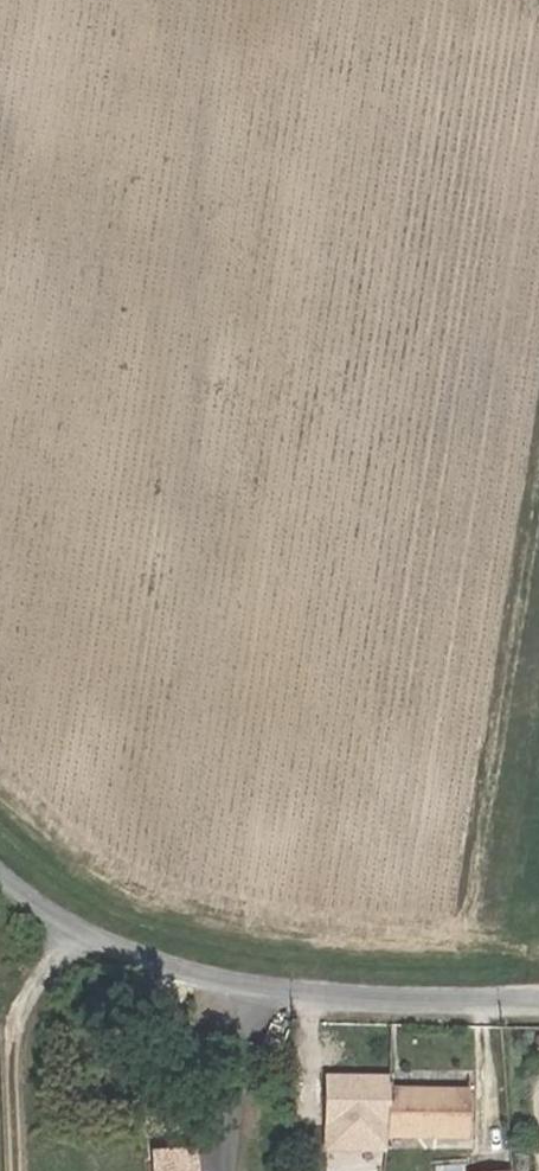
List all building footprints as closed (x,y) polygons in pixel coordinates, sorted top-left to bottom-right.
[(468,1136),(469,1090),(388,1089),(388,1077),(329,1076),(329,1125),(388,1126),(388,1136),(468,1136)]
